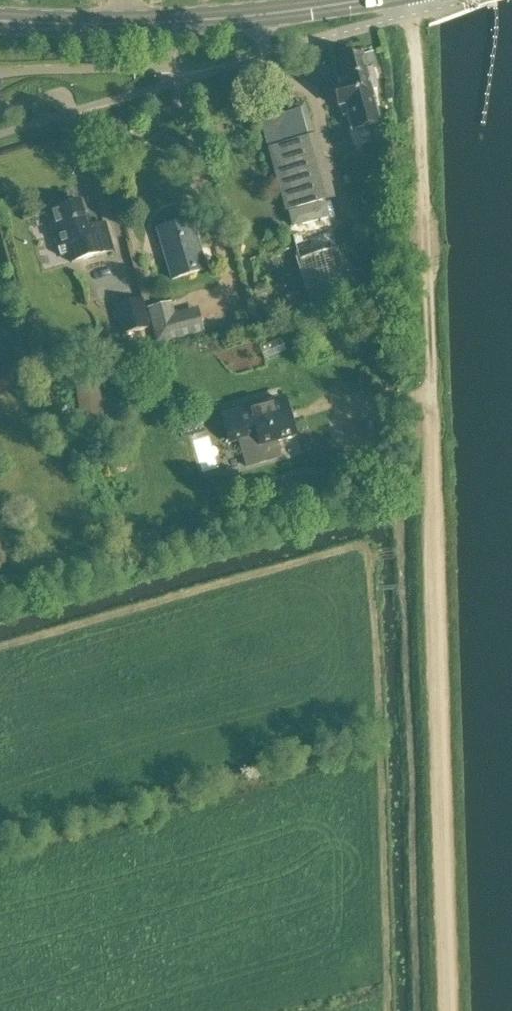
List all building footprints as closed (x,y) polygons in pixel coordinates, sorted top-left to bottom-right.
[(344,88),(332,92),(337,111),(346,109),(349,120),(352,131),(364,128),(379,124),(371,91),(376,90),(371,72),(376,71),(371,55),(371,54),(338,63),(344,88)] [(271,120),(261,122),(269,151),(312,139),(305,111),(271,120)] [(51,211),(46,213),(56,248),(60,258),(68,256),(70,264),(112,251),(104,224),(86,230),(78,203),(74,204),(72,199),(49,206),(51,211)] [(326,208),(287,218),(291,233),(330,223),(326,208)] [(170,281),(203,271),(188,220),(154,231),(170,281)] [(298,296),(284,299),(287,310),(301,307),(298,296)] [(143,299),(117,307),(125,334),(151,326),(143,299)] [(157,345),(204,332),(198,307),(175,314),(172,302),(147,309),(157,345)] [(23,329),(13,332),(16,343),(26,341),(23,329)] [(281,458),(277,445),(295,439),(283,397),(220,415),(228,445),(238,442),(245,468),(281,458)]
